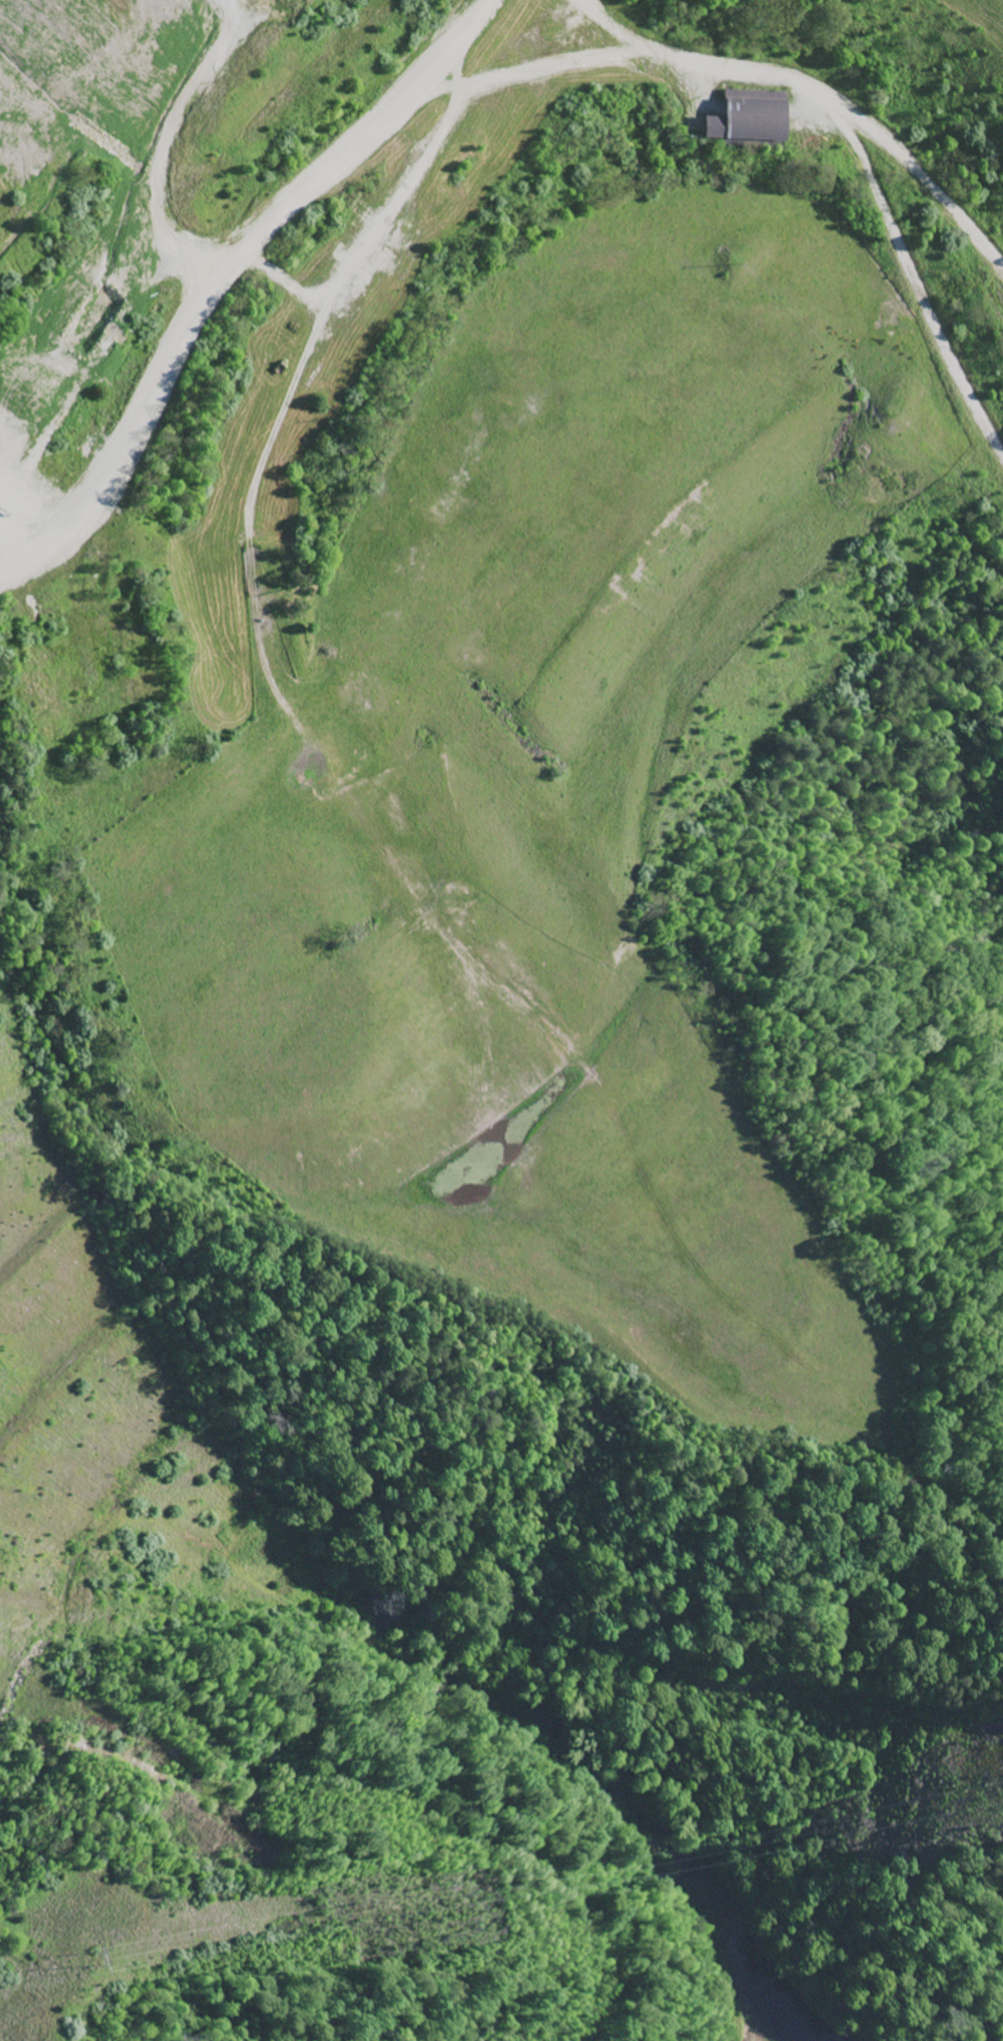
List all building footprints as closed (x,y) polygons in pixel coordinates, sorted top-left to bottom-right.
[(778,142),(779,101),(717,99),(716,118),(697,117),(696,139),(778,142)]
